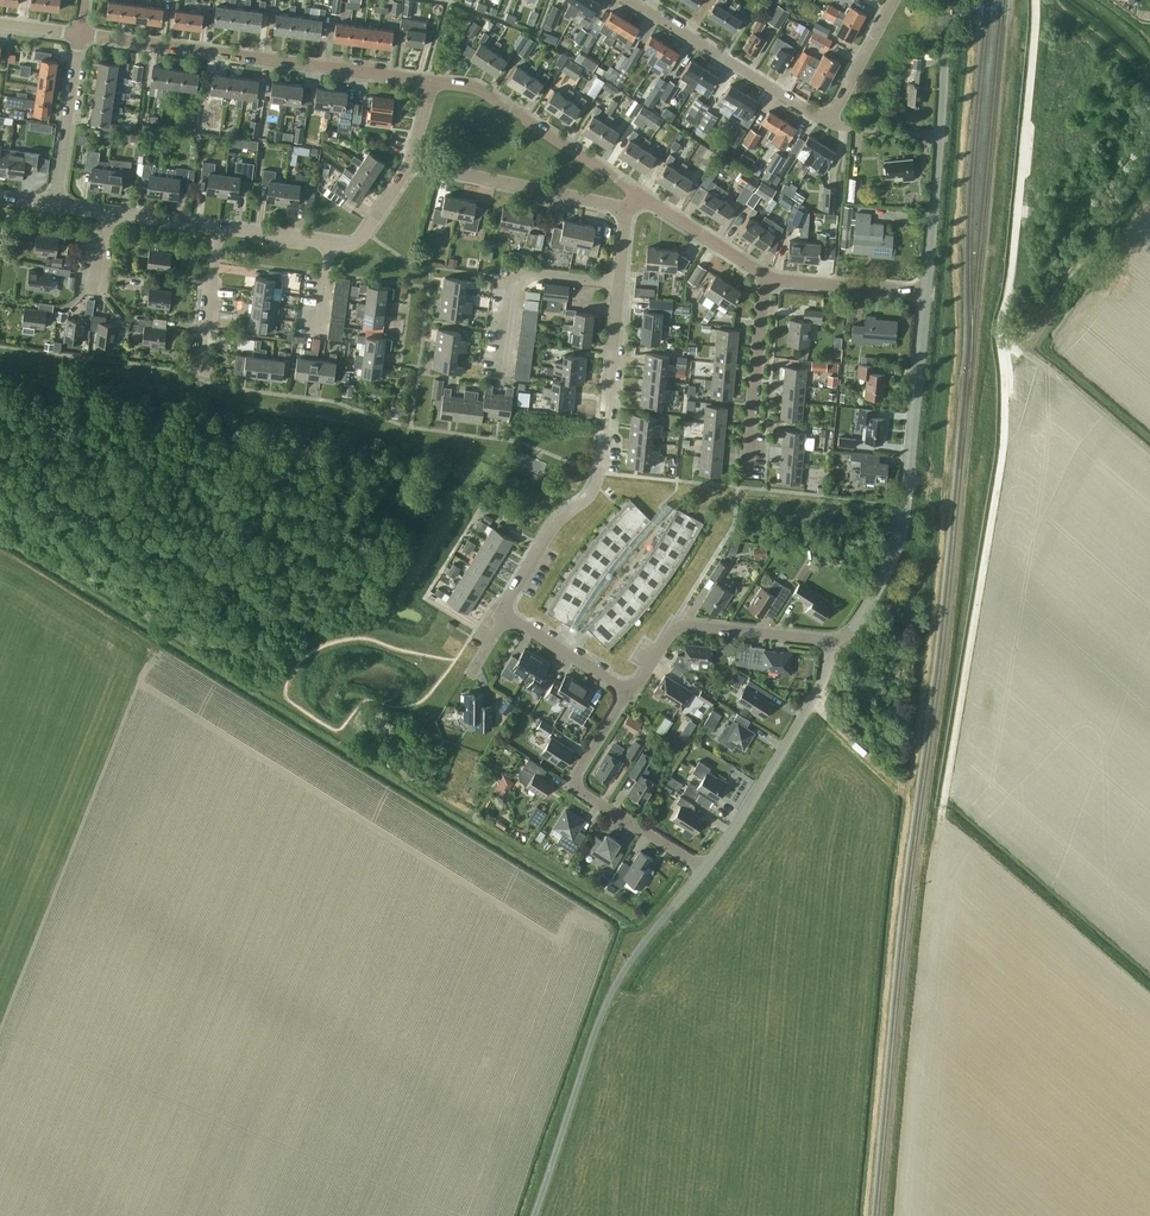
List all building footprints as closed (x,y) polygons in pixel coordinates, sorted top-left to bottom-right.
[(44,7),(58,9),(60,0),(45,0),(44,7)] [(106,16),(120,18),(122,2),(108,0),(106,16)] [(234,7),(235,0),(230,0),(229,7),(216,5),(214,23),(229,25),(232,7),(234,7)] [(244,27),(247,9),(249,9),(250,0),(244,0),(243,9),(234,7),(232,7),(229,25),(244,27)] [(244,27),(259,29),(261,12),(264,12),(265,1),(262,0),(260,0),(258,11),(249,9),(247,9),(244,27)] [(333,4),(332,13),(340,14),(341,0),(333,0),(333,4)] [(576,11),(579,6),(578,5),(581,0),(570,0),(571,1),(563,14),(568,17),(570,14),(573,16),(576,11)] [(576,11),(582,15),(578,22),(587,27),(594,14),(592,13),(599,3),(595,0),(581,0),(578,5),(579,6),(576,11)] [(726,10),(719,6),(723,0),(716,0),(714,3),(714,2),(706,14),(720,23),(728,11),(726,10)] [(401,2),(393,1),(391,12),(399,14),(401,2)] [(120,18),(134,19),(136,4),(122,2),(120,18)] [(412,3),(404,2),(403,14),(410,15),(412,3)] [(728,11),(720,23),(734,31),(741,19),(731,13),(735,7),(730,3),(726,10),(728,11)] [(147,21),(149,6),(136,4),(134,19),(147,21)] [(292,15),(294,15),(295,5),(290,4),(288,15),(276,13),(273,31),(289,33),(292,15)] [(828,4),(825,9),(836,15),(839,9),(828,4)] [(562,8),(553,5),(544,28),(550,31),(552,25),(555,26),(562,8)] [(789,11),(778,5),(768,22),(778,28),(789,11)] [(850,5),(842,18),(857,26),(864,13),(850,5)] [(149,6),(147,21),(161,23),(163,8),(149,6)] [(303,17),(294,15),(292,15),(289,33),(304,35),(307,17),(309,17),(310,6),(305,6),(303,17)] [(307,17),(304,35),(319,37),(321,19),(323,20),(325,9),(320,8),(318,19),(309,17),(307,17)] [(187,26),(189,11),(175,9),(173,24),(187,26)] [(836,15),(825,9),(822,15),(833,21),(836,15)] [(615,36),(615,37),(619,30),(618,30),(625,19),(611,10),(604,21),(611,26),(605,36),(612,41),(615,36)] [(189,11),(187,26),(201,28),(203,13),(189,11)] [(400,17),(398,36),(405,37),(404,43),(423,45),(426,21),(400,17)] [(765,22),(757,18),(750,30),(751,31),(742,47),(755,55),(765,39),(757,35),(765,22)] [(850,40),(857,26),(842,18),(835,32),(850,40)] [(638,27),(625,19),(618,30),(619,30),(615,37),(624,42),(621,45),(627,48),(633,38),(632,38),(638,27)] [(481,25),(474,21),(466,33),(472,38),(481,25)] [(811,29),(812,30),(826,37),(830,29),(815,21),(811,29)] [(333,39),(348,41),(350,25),(335,23),(333,39)] [(350,25),(348,41),(362,43),(364,27),(350,25)] [(797,42),(804,45),(812,30),(811,29),(805,26),(797,42)] [(364,27),(362,43),(376,45),(378,29),(364,27)] [(582,44),(583,44),(590,32),(582,27),(574,39),(582,45),(582,44)] [(378,29),(376,45),(391,47),(393,30),(378,29)] [(812,30),(804,45),(805,46),(808,39),(810,40),(809,42),(825,50),(830,39),(826,37),(812,30)] [(558,44),(561,36),(548,31),(545,39),(558,44)] [(492,50),(490,49),(482,44),(488,35),(484,32),(477,41),(480,42),(470,57),(482,65),(492,50)] [(590,32),(583,44),(588,48),(596,36),(590,32)] [(521,33),(518,37),(512,45),(519,50),(527,38),(521,33)] [(652,65),(654,62),(658,55),(664,43),(650,35),(644,46),(654,52),(647,62),(652,65)] [(795,47),(777,36),(769,49),(775,53),(769,63),(781,71),(792,54),(791,54),(795,47)] [(536,42),(530,37),(519,53),(525,57),(536,42)] [(492,50),(482,65),(496,74),(506,59),(495,52),(501,43),(496,40),(490,49),(492,50)] [(678,52),(664,43),(658,55),(654,62),(663,67),(661,70),(667,73),(673,63),(672,62),(678,52)] [(41,59),(39,72),(55,74),(57,60),(50,59),(51,52),(35,50),(34,58),(41,59)] [(799,57),(831,75),(838,61),(823,53),(820,59),(803,50),(799,57)] [(568,56),(562,52),(555,63),(561,67),(568,56)] [(614,82),(629,57),(622,53),(615,66),(621,70),(614,81),(614,82)] [(594,64),(577,54),(574,59),(590,69),(594,64)] [(629,57),(614,82),(620,85),(635,61),(629,57)] [(824,89),(831,75),(799,57),(791,72),(799,76),(808,81),(824,89)] [(583,67),(568,58),(561,70),(575,79),(583,67)] [(921,58),(913,58),(912,68),(920,68),(921,58)] [(697,79),(704,68),(690,59),(683,70),(684,70),(680,76),(687,80),(682,88),(690,92),(698,79),(697,79)] [(100,60),(97,75),(116,78),(116,76),(117,67),(128,68),(129,62),(117,61),(117,63),(100,60)] [(143,65),(134,64),(132,80),(141,81),(143,65)] [(506,81),(519,89),(529,74),(531,75),(536,67),(531,64),(526,72),(516,65),(506,81)] [(149,94),(161,96),(167,97),(168,86),(166,86),(168,68),(153,66),(149,94)] [(182,99),(183,88),(181,88),(183,70),(168,68),(166,86),(168,86),(178,87),(176,98),(182,99)] [(697,79),(698,79),(707,85),(702,93),(707,96),(712,88),(711,87),(718,76),(704,68),(697,79)] [(198,72),(183,70),(181,88),(183,88),(192,89),(191,100),(197,101),(198,90),(196,90),(198,72)] [(921,72),(916,71),(914,84),(907,84),(907,90),(909,90),(908,103),(918,104),(921,72)] [(53,88),(55,74),(39,72),(37,86),(53,88)] [(529,74),(519,89),(532,98),(541,83),(543,84),(549,75),(544,72),(539,80),(531,75),(529,74)] [(225,94),(228,76),(212,73),(210,92),(222,93),(221,104),(226,105),(228,94),(225,94)] [(113,93),(114,91),(115,81),(126,83),(126,77),(116,76),(116,78),(97,75),(95,90),(113,93)] [(240,96),(243,78),(228,76),(225,94),(228,94),(237,95),(236,106),(241,107),(243,96),(240,96)] [(652,108),(659,97),(668,82),(660,77),(650,91),(653,93),(646,104),(652,108)] [(240,96),(243,96),(252,97),(251,108),(256,109),(258,97),(255,97),(258,80),(243,78),(240,96)] [(618,87),(607,80),(603,87),(614,94),(618,87)] [(668,82),(659,97),(668,103),(679,86),(670,80),(668,82)] [(285,102),(288,84),(272,81),(270,100),(280,101),(279,111),(284,112),(286,102),(285,102)] [(302,86),(288,84),(285,102),(286,102),(295,103),(294,113),(299,114),(301,104),(299,103),(302,86)] [(734,109),(744,92),(730,84),(723,95),(722,94),(716,103),(721,105),(723,102),(733,108),(734,109)] [(53,88),(37,86),(35,99),(35,100),(51,102),(53,88)] [(329,107),(331,89),(316,87),(314,105),(325,107),(323,117),(329,118),(330,108),(329,107)] [(566,98),(568,99),(573,91),(568,88),(563,96),(553,90),(543,105),(556,113),(566,98)] [(346,91),(331,89),(329,107),(330,108),(339,109),(338,121),(349,123),(352,101),(345,100),(346,91)] [(113,93),(95,90),(93,105),(111,108),(111,106),(113,96),(124,98),(124,92),(114,91),(113,93)] [(757,100),(744,92),(734,109),(733,108),(732,110),(743,117),(739,122),(748,127),(755,114),(751,111),(757,100)] [(26,98),(16,96),(1,94),(0,99),(0,104),(22,107),(24,105),(34,107),(33,113),(49,116),(51,102),(35,100),(35,99),(26,98)] [(370,109),(392,112),(394,99),(372,95),(370,109)] [(566,98),(556,113),(569,122),(578,107),(580,108),(586,99),(581,96),(576,104),(568,99),(566,98)] [(618,102),(612,98),(604,110),(611,114),(618,102)] [(688,111),(700,119),(708,105),(696,98),(688,111)] [(641,104),(634,99),(625,113),(632,117),(641,104)] [(363,103),(354,102),(353,112),(361,113),(363,103)] [(111,108),(93,105),(91,122),(109,125),(111,111),(121,113),(122,107),(111,106),(111,108)] [(605,123),(603,122),(595,117),(601,109),(596,105),(590,114),(592,115),(582,130),(595,139),(605,123)] [(657,114),(643,105),(635,116),(649,126),(657,114)] [(709,106),(708,105),(700,119),(701,119),(696,126),(707,133),(717,117),(706,110),(709,106)] [(675,113),(666,107),(661,114),(671,121),(675,113)] [(23,111),(10,109),(9,116),(22,118),(23,111)] [(392,112),(370,109),(368,123),(389,126),(392,112)] [(770,138),(782,119),(768,110),(761,122),(771,128),(766,136),(769,138),(770,138)] [(605,123),(595,139),(607,147),(618,131),(608,125),(613,116),(608,113),(603,122),(605,123)] [(782,119),(770,138),(780,144),(783,146),(788,138),(788,139),(796,127),(782,119)] [(222,129),(223,121),(211,120),(210,128),(222,129)] [(260,121),(250,120),(248,136),(258,138),(260,121)] [(360,122),(352,121),(351,129),(359,130),(360,122)] [(746,131),(739,126),(731,139),(732,140),(730,144),(736,148),(746,131)] [(304,128),(296,127),(294,142),(302,143),(304,128)] [(760,135),(750,128),(741,142),(751,148),(760,135)] [(113,130),(101,129),(100,136),(112,138),(113,130)] [(642,147),(640,146),(632,141),(638,132),(633,129),(627,138),(629,139),(619,154),(632,162),(642,147)] [(280,142),(281,132),(274,131),(273,141),(280,142)] [(293,133),(283,132),(282,141),(292,143),(293,133)] [(139,134),(131,133),(130,140),(138,142),(139,134)] [(804,140),(796,154),(804,159),(806,160),(811,163),(815,155),(814,155),(821,143),(808,134),(804,140)] [(642,147),(632,162),(644,171),(654,155),(645,149),(650,140),(645,137),(640,146),(642,147)] [(258,140),(250,139),(248,147),(257,149),(258,140)] [(682,144),(675,139),(670,147),(677,151),(682,144)] [(811,163),(810,163),(817,167),(815,170),(821,173),(835,151),(821,143),(814,155),(815,155),(811,163)] [(6,176),(9,151),(1,150),(1,144),(0,144),(0,175),(6,176)] [(25,154),(9,151),(6,176),(22,178),(24,168),(37,170),(40,151),(26,149),(25,154)] [(105,188),(109,161),(99,159),(100,151),(88,149),(85,169),(92,170),(90,186),(105,188)] [(783,176),(796,154),(790,150),(786,157),(777,172),(783,176)] [(360,164),(375,174),(383,161),(368,151),(362,160),(354,155),(350,160),(359,165),(360,164)] [(762,174),(772,179),(786,157),(776,151),(762,174)] [(656,178),(668,187),(678,171),(676,170),(669,165),(674,156),(670,153),(664,162),(666,163),(656,178)] [(750,168),(754,160),(742,153),(738,161),(750,168)] [(911,178),(909,158),(883,161),(885,176),(901,174),(902,179),(911,178)] [(109,161),(105,188),(120,190),(122,174),(129,175),(131,161),(119,159),(119,160),(109,159),(109,161)] [(222,194),(225,174),(214,173),(216,163),(203,161),(201,175),(208,176),(206,192),(222,194)] [(678,171),(668,187),(681,195),(691,179),(681,173),(687,165),(682,161),(676,170),(678,171)] [(146,194),(162,196),(164,175),(165,167),(155,166),(156,164),(143,163),(141,177),(148,178),(146,194)] [(238,188),(238,186),(245,187),(246,181),(250,182),(251,182),(253,166),(236,164),(236,165),(234,175),(232,175),(225,174),(222,194),(237,196),(238,188)] [(342,172),(350,178),(351,176),(367,186),(375,174),(360,164),(359,165),(354,173),(345,167),(342,172)] [(164,175),(162,196),(177,198),(179,182),(186,183),(193,184),(195,170),(176,167),(175,169),(165,167),(164,175)] [(282,202),(284,182),(274,181),(276,171),(263,169),(261,183),(268,184),(266,200),(282,202)] [(759,178),(744,169),(736,180),(752,190),(759,178)] [(284,182),(282,202),(297,204),(299,188),(306,189),(308,175),(296,173),(294,183),(284,182)] [(358,199),(367,186),(351,176),(350,178),(345,185),(337,180),(331,189),(345,199),(349,193),(358,199)] [(861,179),(849,178),(847,200),(859,200),(861,179)] [(719,197),(717,196),(710,191),(715,183),(710,180),(705,188),(706,190),(697,205),(709,213),(719,197)] [(776,190),(761,180),(754,191),(768,201),(776,190)] [(835,187),(824,186),(822,208),(833,209),(835,187)] [(719,197),(709,213),(722,221),(732,206),(722,199),(728,191),(723,188),(717,196),(719,197)] [(801,203),(804,197),(795,191),(791,197),(795,199),(801,203)] [(456,216),(460,198),(445,195),(442,209),(434,208),(432,221),(445,224),(447,214),(456,216)] [(460,198),(456,216),(465,218),(462,228),(476,231),(479,217),(472,216),(475,201),(460,198)] [(787,258),(802,260),(804,241),(806,241),(809,208),(795,199),(788,220),(799,225),(798,230),(801,230),(800,241),(789,240),(787,258)] [(532,213),(503,207),(499,223),(528,229),(532,213)] [(761,225),(759,223),(751,218),(756,210),(752,207),(746,215),(748,217),(738,232),(751,240),(761,225)] [(855,218),(854,223),(853,241),(852,252),(870,253),(870,249),(879,250),(878,256),(892,257),(893,244),(891,244),(892,234),(881,234),(882,224),(870,223),(870,224),(868,224),(869,213),(855,212),(855,218)] [(764,215),(759,223),(761,225),(751,240),(763,248),(765,246),(774,252),(783,226),(764,215)] [(574,243),(579,223),(563,220),(562,228),(554,226),(553,227),(546,226),(541,248),(548,249),(549,246),(573,251),(575,243),(574,243)] [(574,243),(575,243),(589,246),(588,254),(596,256),(601,236),(592,234),(594,226),(579,223),(574,243)] [(66,231),(51,229),(50,236),(36,234),(34,251),(56,255),(58,243),(64,244),(66,231)] [(538,233),(528,231),(526,244),(535,245),(538,233)] [(815,242),(806,241),(804,241),(802,260),(817,261),(818,254),(834,255),(836,235),(831,235),(831,233),(816,232),(815,242)] [(159,243),(144,241),(142,254),(148,255),(147,267),(169,270),(171,252),(158,250),(159,243)] [(659,269),(661,248),(646,247),(644,267),(643,267),(642,278),(648,279),(649,268),(658,269),(659,269)] [(677,250),(661,248),(659,269),(658,269),(657,279),(662,280),(663,270),(674,271),(677,250)] [(681,271),(689,259),(676,251),(675,267),(681,271)] [(509,256),(502,255),(499,274),(506,275),(509,256)] [(62,258),(52,256),(51,265),(61,266),(62,258)] [(458,259),(448,257),(447,264),(456,265),(458,259)] [(706,269),(698,263),(687,280),(696,285),(706,269)] [(59,266),(44,264),(43,271),(29,269),(27,287),(49,290),(51,278),(57,279),(59,266)] [(254,289),(273,292),(274,286),(281,287),(282,281),(279,280),(280,272),(268,270),(267,279),(255,277),(254,289)] [(707,294),(714,299),(716,300),(727,282),(714,274),(704,291),(702,290),(696,300),(701,303),(707,294)] [(76,276),(68,275),(67,287),(74,288),(76,276)] [(335,277),(334,285),(349,286),(350,279),(335,277)] [(443,290),(465,293),(466,286),(474,287),(475,281),(445,277),(443,290)] [(673,278),(671,294),(684,295),(686,280),(673,278)] [(158,282),(144,279),(142,293),(148,294),(147,305),(168,308),(171,291),(157,288),(158,282)] [(569,284),(544,282),(542,298),(567,300),(569,284)] [(739,291),(727,282),(716,300),(714,299),(709,308),(713,311),(719,302),(720,303),(728,308),(739,291)] [(367,291),(366,297),(385,300),(385,296),(392,297),(394,287),(387,286),(360,283),(359,290),(367,291)] [(333,292),(348,294),(349,286),(334,285),(333,292)] [(254,289),(252,302),(279,306),(280,300),(272,299),(273,292),(254,289)] [(465,293),(443,290),(441,303),(471,307),(472,301),(465,300),(465,293)] [(332,300),(347,302),(348,294),(333,292),(332,300)] [(383,312),(385,300),(366,297),(365,303),(357,302),(356,309),(383,312)] [(649,298),(648,310),(661,311),(661,309),(671,310),(672,301),(649,298)] [(347,302),(332,300),(331,307),(346,309),(347,302)] [(53,304),(39,301),(38,309),(24,307),(22,325),(44,328),(46,316),(52,317),(53,304)] [(250,315),(277,319),(279,306),(252,302),(250,315)] [(689,303),(674,302),(673,312),(688,313),(689,303)] [(471,307),(441,303),(439,316),(461,319),(463,311),(470,312),(471,307)] [(331,307),(330,315),(345,317),(346,309),(331,307)] [(522,308),(521,315),(537,317),(538,310),(522,308)] [(573,327),(591,329),(593,313),(575,311),(575,309),(565,308),(564,314),(574,315),(573,324),(573,327)] [(713,311),(709,308),(700,322),(706,322),(713,311)] [(381,325),(383,312),(356,309),(355,315),(363,316),(363,323),(381,325)] [(660,327),(660,324),(661,315),(671,316),(671,310),(661,309),(661,311),(648,310),(643,309),(641,325),(660,327)] [(821,311),(804,309),(803,321),(789,319),(787,344),(808,346),(810,321),(820,322),(821,311)] [(66,311),(58,311),(57,321),(65,321),(66,311)] [(90,329),(92,314),(79,313),(78,319),(67,317),(64,340),(82,342),(83,328),(90,329)] [(92,314),(90,329),(98,330),(96,344),(113,346),(116,324),(105,322),(106,316),(92,314)] [(275,331),(277,319),(250,315),(248,328),(275,331)] [(329,323),(344,325),(345,317),(330,315),(329,323)] [(521,315),(520,322),(536,324),(537,317),(521,315)] [(874,316),(864,315),(864,325),(852,324),(851,341),(862,342),(863,341),(881,343),(881,339),(894,341),(896,321),(874,319),(874,316)] [(153,319),(139,317),(138,324),(133,324),(133,330),(143,331),(141,343),(164,346),(166,328),(152,326),(153,319)] [(520,322),(519,329),(535,331),(536,324),(520,322)] [(344,325),(329,323),(328,330),(342,332),(344,325)] [(573,327),(573,324),(563,323),(563,329),(572,330),(571,342),(589,344),(591,329),(573,327)] [(670,325),(660,324),(660,327),(641,325),(639,340),(658,342),(659,330),(669,331),(670,325)] [(436,342),(466,346),(467,340),(459,339),(460,331),(438,328),(436,342)] [(716,328),(715,345),(736,347),(738,330),(716,328)] [(519,329),(518,336),(534,338),(535,331),(519,329)] [(342,332),(328,330),(327,338),(341,340),(342,332)] [(365,342),(364,348),(383,351),(383,348),(391,349),(392,339),(357,334),(356,341),(365,342)] [(251,338),(241,336),(240,344),(250,346),(251,338)] [(518,336),(517,343),(533,345),(534,338),(518,336)] [(256,375),(260,348),(261,340),(254,339),(252,355),(246,354),(246,355),(236,354),(234,372),(256,375)] [(466,346),(436,342),(434,354),(457,358),(458,350),(465,351),(466,346)] [(517,343),(516,350),(532,352),(533,345),(517,343)] [(736,347),(715,345),(713,362),(734,364),(736,347)] [(269,377),(272,358),(265,357),(266,349),(260,348),(256,375),(269,377)] [(354,360),(381,364),(383,351),(364,348),(363,355),(355,354),(354,360)] [(311,350),(304,349),(303,357),(297,356),(294,375),(307,377),(311,350)] [(282,379),(284,362),(286,351),(278,350),(277,359),(275,358),(272,358),(269,377),(282,379)] [(307,377),(320,379),(323,360),(319,359),(317,359),(318,351),(311,350),(307,377)] [(516,350),(516,357),(531,359),(532,352),(516,350)] [(323,360),(320,379),(333,380),(337,353),(330,352),(329,360),(323,360)] [(644,365),(674,369),(675,363),(666,362),(667,355),(645,352),(644,365)] [(457,358),(434,354),(432,368),(462,372),(463,366),(456,365),(457,358)] [(553,361),(553,367),(584,370),(585,357),(563,354),(563,362),(553,361)] [(686,357),(677,356),(676,369),(684,370),(686,357)] [(872,357),(861,356),(861,363),(872,364),(872,357)] [(516,357),(515,364),(530,366),(531,359),(516,357)] [(380,377),(381,364),(354,360),(353,367),(361,368),(361,374),(380,377)] [(811,365),(811,369),(826,370),(826,363),(812,361),(811,365)] [(734,364),(713,362),(712,379),(733,381),(734,364)] [(873,365),(858,363),(857,376),(866,377),(864,396),(881,399),(884,374),(872,372),(873,365)] [(515,364),(514,371),(529,373),(530,366),(515,364)] [(674,369),(644,365),(643,378),(665,381),(665,373),(674,374),(674,369)] [(784,383),(804,385),(806,368),(785,366),(784,383)] [(584,370),(553,367),(552,372),(561,373),(561,380),(574,382),(574,383),(582,383),(584,370)] [(350,370),(343,369),(342,380),(349,381),(350,370)] [(528,380),(529,373),(514,371),(513,378),(528,380)] [(837,375),(828,375),(827,384),(836,385),(837,375)] [(443,379),(434,378),(431,397),(440,399),(443,379)] [(664,388),(665,381),(643,378),(641,391),(671,394),(672,389),(664,388)] [(573,395),(574,383),(574,382),(561,380),(552,379),(552,387),(542,386),(542,391),(573,395)] [(733,381),(712,379),(711,388),(710,396),(731,398),(733,381)] [(353,384),(343,383),(342,395),(352,396),(353,384)] [(482,414),(483,414),(495,415),(498,394),(491,393),(492,384),(485,383),(483,400),(484,400),(482,414)] [(784,383),(782,400),(803,402),(804,385),(784,383)] [(454,418),(457,397),(450,396),(451,387),(444,386),(440,416),(454,418)] [(504,395),(498,394),(495,415),(509,417),(513,387),(506,386),(504,395)] [(454,418),(467,420),(471,390),(464,389),(463,398),(457,397),(454,418)] [(484,400),(483,400),(477,399),(478,391),(471,390),(467,420),(482,422),(483,414),(482,414),(484,400)] [(571,408),(573,395),(542,391),(541,397),(550,398),(549,406),(571,408)] [(679,395),(671,394),(641,391),(640,404),(662,406),(663,399),(671,400),(671,399),(678,400),(679,395)] [(848,393),(840,392),(839,400),(848,401),(848,393)] [(803,402),(782,400),(780,418),(801,420),(803,402)] [(703,422),(724,424),(726,407),(705,405),(703,422)] [(872,409),(858,407),(857,421),(866,422),(863,441),(881,443),(885,418),(871,416),(872,409)] [(631,426),(661,430),(661,424),(653,423),(654,416),(632,413),(631,426)] [(703,422),(701,439),(723,441),(724,424),(703,422)] [(661,430),(631,426),(629,439),(651,442),(652,434),(660,435),(661,430)] [(782,447),(803,449),(804,432),(784,429),(782,447)] [(855,438),(838,436),(837,445),(854,447),(855,438)] [(629,439),(627,451),(658,455),(658,450),(650,449),(651,442),(629,439)] [(701,439),(700,456),(721,458),(723,441),(701,439)] [(803,449),(782,447),(780,464),(801,466),(803,449)] [(657,461),(658,455),(627,451),(626,465),(648,468),(649,460),(657,461)] [(879,454),(851,451),(849,464),(859,465),(859,468),(854,468),(853,478),(858,479),(858,481),(885,484),(887,463),(878,462),(879,454)] [(721,458),(700,456),(698,473),(719,475),(721,458)] [(666,466),(675,464),(673,457),(664,459),(666,466)] [(801,466),(780,464),(778,481),(799,483),(801,466)] [(650,519),(631,500),(619,513),(639,531),(651,519),(650,519)] [(677,508),(668,522),(691,536),(700,521),(677,508)] [(619,513),(607,526),(628,544),(639,532),(619,513)] [(486,514),(482,520),(487,523),(491,517),(486,514)] [(487,523),(480,519),(477,524),(484,529),(487,523)] [(682,550),(691,536),(668,522),(660,537),(682,550)] [(607,526),(596,540),(617,557),(628,544),(607,526)] [(492,527),(485,539),(505,552),(513,539),(492,527)] [(655,545),(651,551),(674,565),(682,550),(660,537),(655,545)] [(465,544),(472,548),(475,543),(468,539),(465,544)] [(485,539),(477,551),(497,564),(505,552),(485,539)] [(596,540),(585,553),(607,570),(617,557),(596,540)] [(472,548),(465,544),(462,549),(469,553),(472,548)] [(767,557),(766,546),(753,548),(754,558),(767,557)] [(469,563),(490,576),(497,564),(477,551),(469,563)] [(674,565),(651,551),(641,564),(662,580),(672,567),(674,565)] [(585,553),(575,568),(597,583),(607,570),(585,553)] [(829,554),(820,553),(819,562),(828,563),(829,554)] [(727,566),(719,561),(710,575),(718,581),(727,566)] [(808,580),(816,566),(808,562),(800,577),(808,580)] [(450,568),(457,572),(460,567),(453,563),(450,568)] [(469,563),(462,575),(482,588),(490,576),(469,563)] [(631,578),(652,593),(662,580),(641,564),(631,578)] [(457,572),(450,568),(447,573),(454,577),(457,572)] [(575,568),(565,582),(588,597),(597,583),(575,568)] [(462,575),(454,588),(474,600),(482,588),(462,575)] [(620,590),(640,608),(646,602),(652,593),(631,578),(630,579),(620,590)] [(790,589),(774,579),(767,590),(760,586),(747,607),(762,616),(772,600),(780,605),(790,589)] [(732,592),(715,581),(701,603),(716,613),(722,604),(723,605),(732,592)] [(565,582),(556,597),(579,611),(588,597),(565,582)] [(806,586),(799,582),(792,594),(808,604),(804,611),(820,622),(832,603),(805,587),(806,586)] [(445,592),(438,587),(434,592),(441,597),(445,592)] [(908,607),(915,589),(908,587),(901,604),(908,607)] [(467,613),(474,600),(454,588),(446,600),(467,613)] [(620,590),(609,603),(629,621),(640,608),(620,590)] [(547,613),(570,626),(571,626),(571,625),(575,619),(579,611),(556,597),(547,613)] [(629,621),(609,603),(598,615),(618,633),(629,621)] [(606,646),(618,633),(598,615),(587,627),(606,646)] [(736,647),(727,639),(720,649),(729,656),(736,647)] [(711,646),(685,643),(684,655),(677,654),(672,663),(684,671),(686,667),(687,660),(709,662),(711,646)] [(763,647),(750,646),(748,665),(761,666),(761,668),(780,671),(780,672),(790,673),(792,653),(763,650),(763,647)] [(524,676),(537,656),(524,648),(518,659),(512,655),(500,673),(511,680),(516,672),(524,676)] [(549,663),(537,656),(524,676),(531,681),(527,686),(538,693),(550,674),(545,670),(549,663)] [(737,688),(745,677),(736,671),(728,682),(737,688)] [(566,674),(561,681),(555,677),(543,696),(554,703),(557,697),(565,702),(578,682),(566,674)] [(691,692),(665,675),(654,692),(681,709),(691,692)] [(768,691),(751,680),(738,700),(764,716),(772,703),(764,697),(768,691)] [(592,691),(578,682),(565,702),(573,707),(568,715),(582,724),(593,706),(585,701),(592,691)] [(718,693),(717,686),(709,687),(710,695),(718,693)] [(710,695),(702,689),(697,696),(711,705),(715,698),(710,695)] [(464,692),(464,695),(464,719),(475,719),(475,728),(490,729),(491,705),(483,705),(483,696),(474,696),(474,693),(464,692)] [(513,703),(506,698),(498,709),(505,714),(513,703)] [(749,720),(737,712),(733,719),(736,721),(726,738),(743,749),(754,732),(745,726),(749,720)] [(639,721),(631,716),(625,725),(634,730),(639,721)] [(673,721),(664,716),(655,730),(663,735),(673,721)] [(710,733),(716,723),(707,718),(701,727),(710,733)] [(554,727),(541,719),(536,728),(548,735),(554,727)] [(695,721),(686,720),(684,730),(693,731),(695,721)] [(573,750),(551,736),(541,753),(562,766),(573,750)] [(646,742),(637,736),(636,739),(635,738),(625,754),(634,760),(646,742)] [(682,748),(675,744),(671,751),(678,755),(682,748)] [(620,751),(611,745),(599,764),(600,765),(595,774),(608,782),(614,773),(614,774),(622,761),(616,758),(620,751)] [(651,757),(642,752),(629,774),(637,779),(628,794),(642,803),(655,782),(645,776),(649,770),(644,767),(651,757)] [(546,770),(528,758),(518,774),(519,780),(544,796),(551,783),(541,777),(546,770)] [(710,767),(699,760),(692,771),(702,778),(697,786),(689,781),(683,791),(696,799),(700,792),(714,801),(726,781),(717,776),(717,777),(708,771),(710,767)] [(679,782),(670,775),(665,782),(675,788),(679,782)] [(498,785),(495,790),(502,794),(505,790),(507,791),(512,782),(507,778),(501,787),(498,785)] [(672,789),(664,784),(660,790),(668,795),(672,789)] [(693,804),(680,795),(676,802),(680,805),(672,818),(684,827),(681,831),(682,833),(688,837),(690,837),(693,832),(694,832),(702,819),(689,810),(693,804)] [(582,820),(565,809),(555,826),(562,831),(556,841),(573,852),(585,833),(577,828),(582,820)] [(618,842),(605,834),(602,840),(594,835),(586,849),(613,866),(616,861),(610,857),(618,842)] [(652,858),(640,850),(630,866),(622,861),(610,880),(621,887),(626,879),(641,888),(652,872),(645,868),(652,858)] [(610,879),(601,873),(596,882),(604,888),(610,879)] [(615,887),(609,883),(604,891),(611,895),(615,887)]
